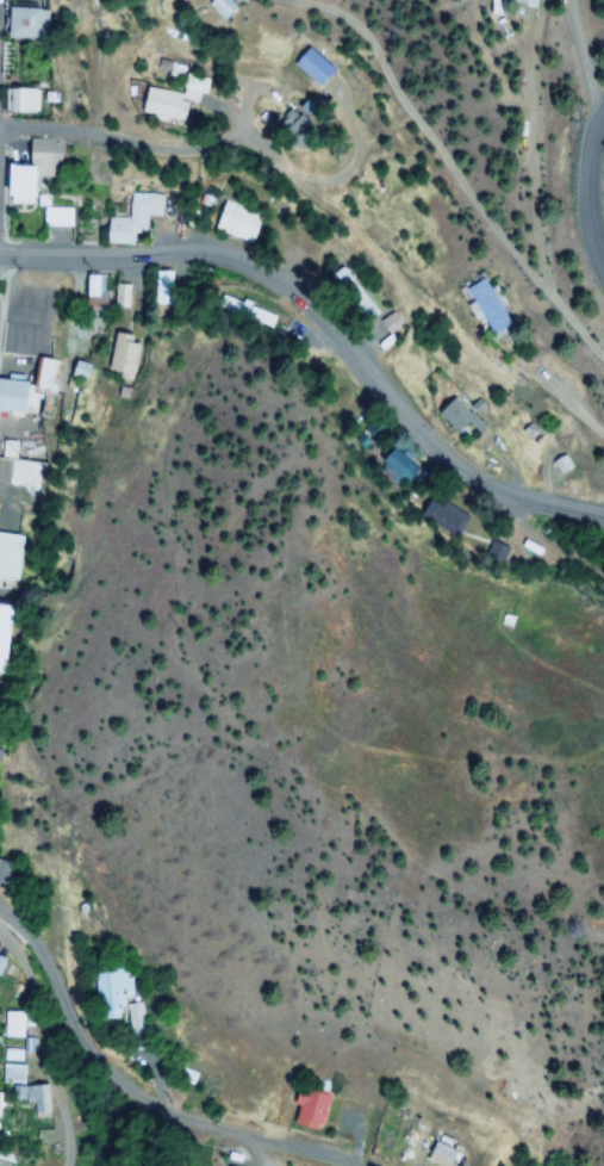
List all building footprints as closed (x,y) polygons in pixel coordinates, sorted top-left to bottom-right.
[(508,0),(485,0),(484,16),(508,16),(508,0)] [(34,39),(34,8),(0,8),(0,39),(34,39)] [(289,64),(312,88),(330,69),(307,46),(289,64)] [(134,88),(127,117),(175,127),(181,98),(134,88)] [(46,167),(0,167),(0,205),(46,205),(46,167)] [(102,244),(143,246),(145,218),(161,219),(162,196),(127,195),(126,219),(103,218),(102,244)] [(244,245),(256,217),(220,202),(208,229),(244,245)] [(41,231),(74,231),(74,209),(41,209),(41,231)] [(328,274),(356,311),(366,303),(338,266),(328,274)] [(458,287),(481,334),(502,324),(478,276),(458,287)] [(33,386),(51,390),(57,362),(39,358),(33,386)] [(23,414),(23,381),(0,381),(0,414),(23,414)] [(464,413),(446,395),(431,409),(448,427),(464,413)] [(377,459),(396,478),(409,465),(390,446),(377,459)] [(466,516),(430,493),(418,513),(454,536),(466,516)] [(94,1016),(116,1008),(111,995),(118,993),(107,966),(79,977),(94,1016)] [(24,1038),(24,1012),(4,1012),(4,1038),(24,1038)] [(3,1065),(3,1080),(24,1080),(24,1065),(3,1065)] [(324,1097),(291,1086),(279,1121),(312,1132),(324,1097)] [(457,1165),(457,1147),(426,1147),(426,1165),(457,1165)]
